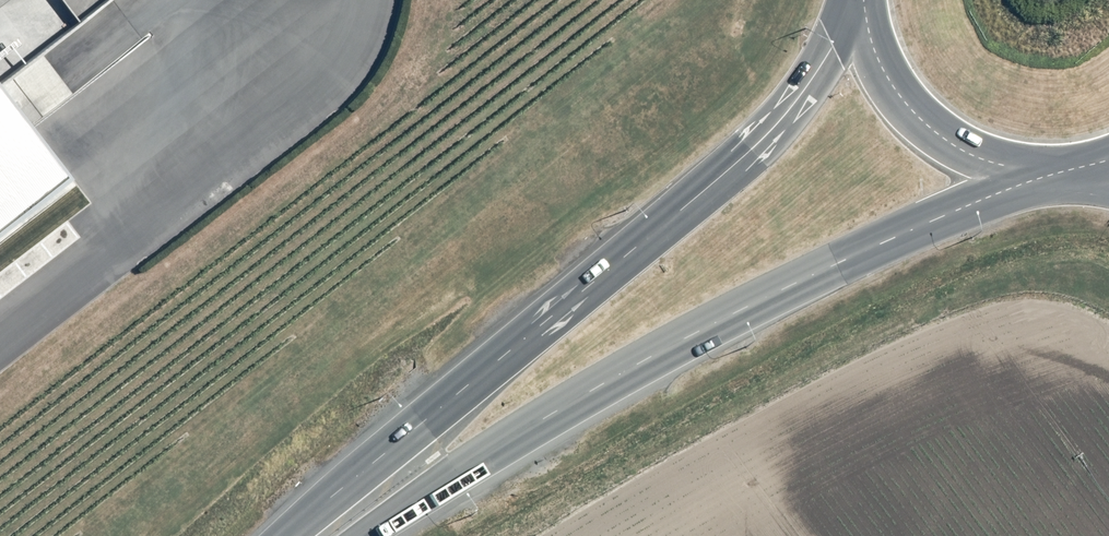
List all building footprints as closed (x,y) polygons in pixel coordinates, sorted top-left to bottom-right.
[(65,170),(0,87),(0,220),(65,170)]
